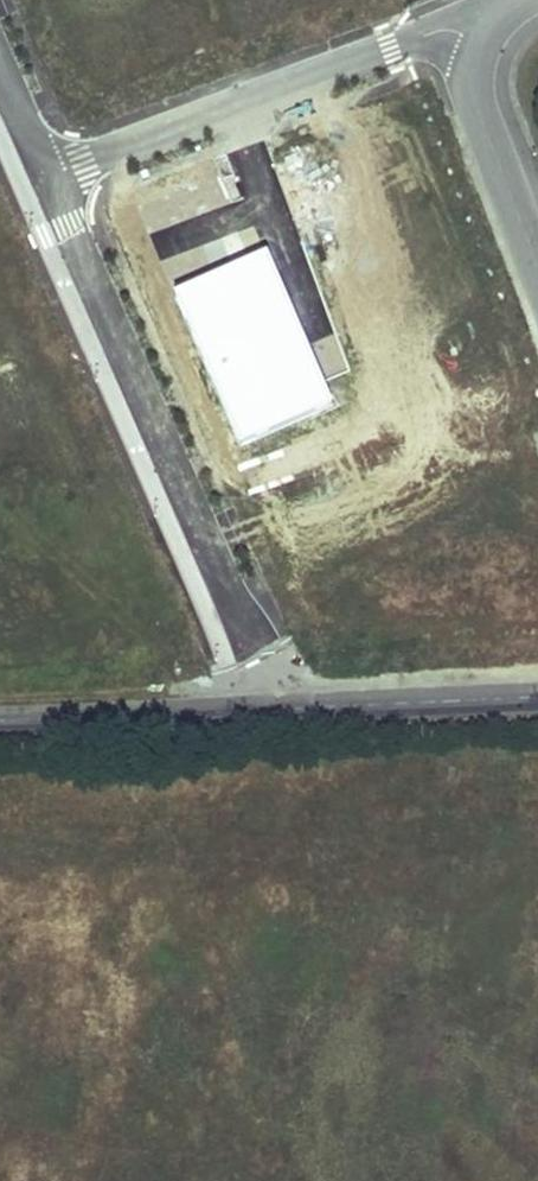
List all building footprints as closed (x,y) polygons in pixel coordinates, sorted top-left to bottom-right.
[(268,248),(174,288),(241,444),(336,404),(268,248)]
